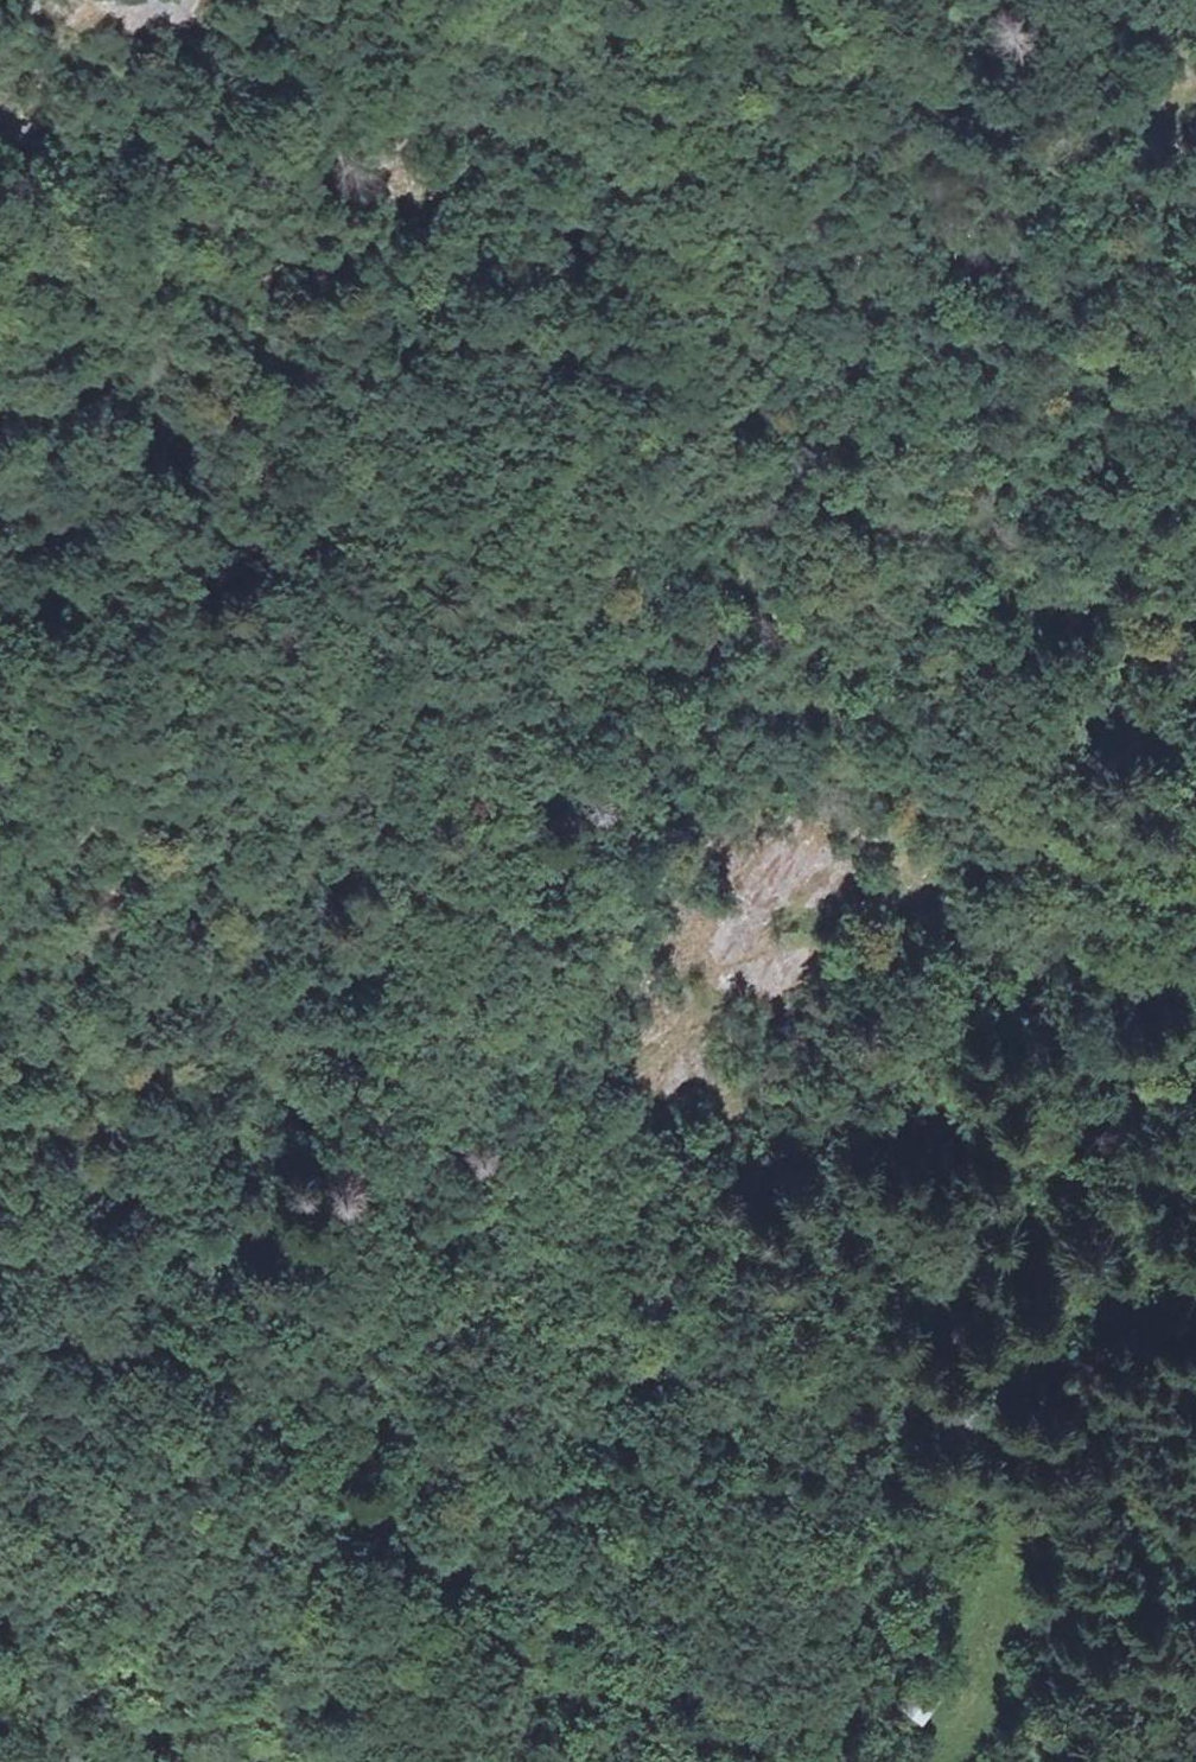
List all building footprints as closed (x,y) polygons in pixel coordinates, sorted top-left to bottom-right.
[(899,1718),(918,1727),(942,1701),(925,1688),(899,1718)]
